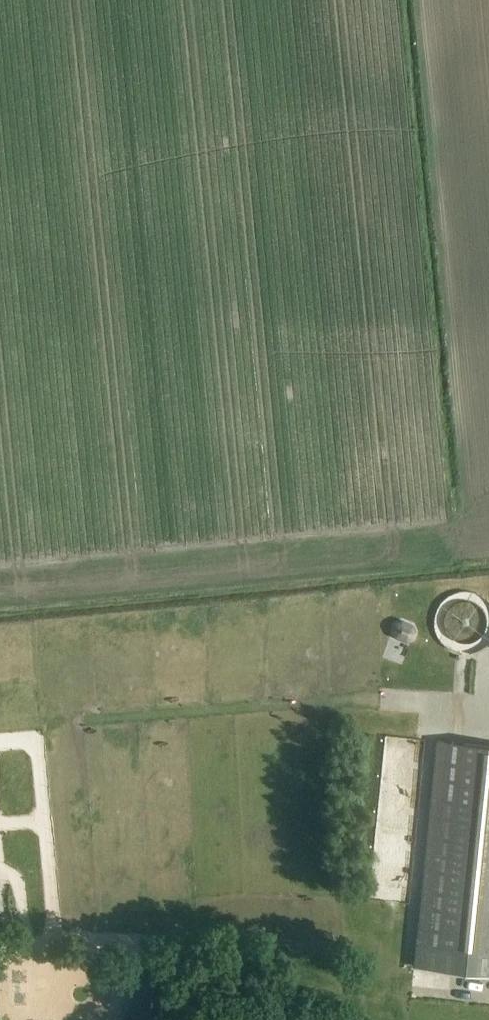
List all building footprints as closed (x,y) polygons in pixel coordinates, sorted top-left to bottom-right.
[(437,741),(431,797),(413,965),(488,973),(488,747),(437,741)]
